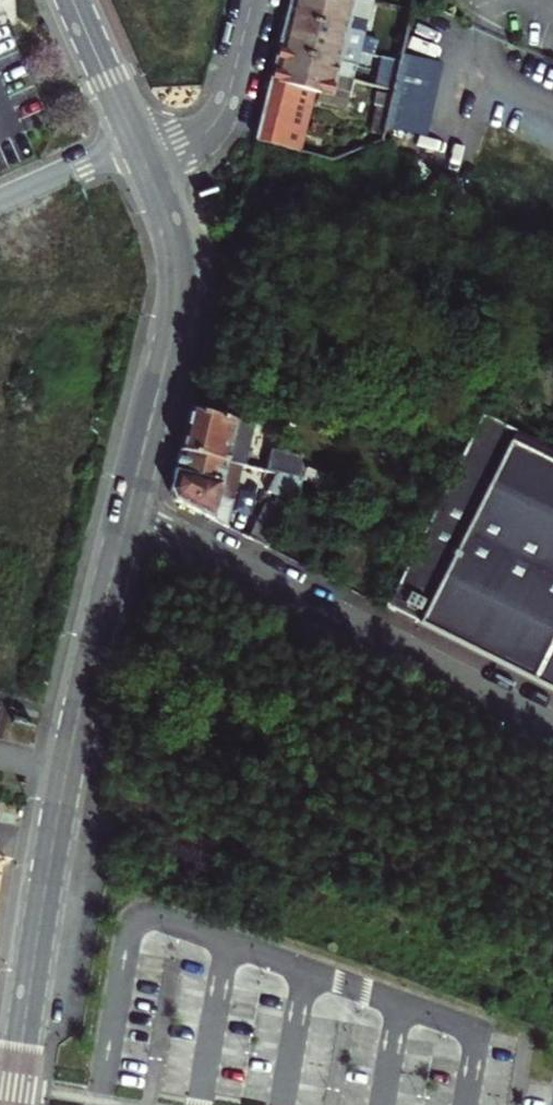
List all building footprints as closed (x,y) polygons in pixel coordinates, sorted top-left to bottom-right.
[(285,13),(345,28),(359,31),(361,20),(348,17),(352,0),(288,0),(285,13)] [(345,28),(285,13),(276,47),(337,61),(353,65),(356,54),(340,50),(342,42),(355,45),(359,31),(345,28)] [(337,61),(276,47),(267,81),(295,87),(318,93),(316,100),(343,107),(349,81),(351,73),(353,65),(337,61)] [(262,104),(253,140),(280,146),(282,138),(295,142),(305,104),(292,101),(295,87),(267,81),(262,104)] [(382,135),(392,91),(376,87),(372,105),(377,106),(371,133),(382,135)] [(238,466),(239,466),(250,425),(186,410),(176,449),(238,466)] [(478,416),(381,610),(414,626),(552,698),(552,455),(478,416)] [(238,466),(176,449),(167,487),(172,502),(224,528),(238,466)] [(264,451),(259,471),(271,475),(298,482),(299,483),(302,474),(300,471),(295,459),(264,451)] [(265,494),(271,475),(259,471),(248,468),(243,485),(265,494)] [(301,469),(300,471),(302,474),(299,483),(315,490),(320,478),(301,469)] [(298,482),(271,475),(265,494),(287,504),(298,482)] [(260,508),(244,539),(264,550),(280,518),(260,508)]
